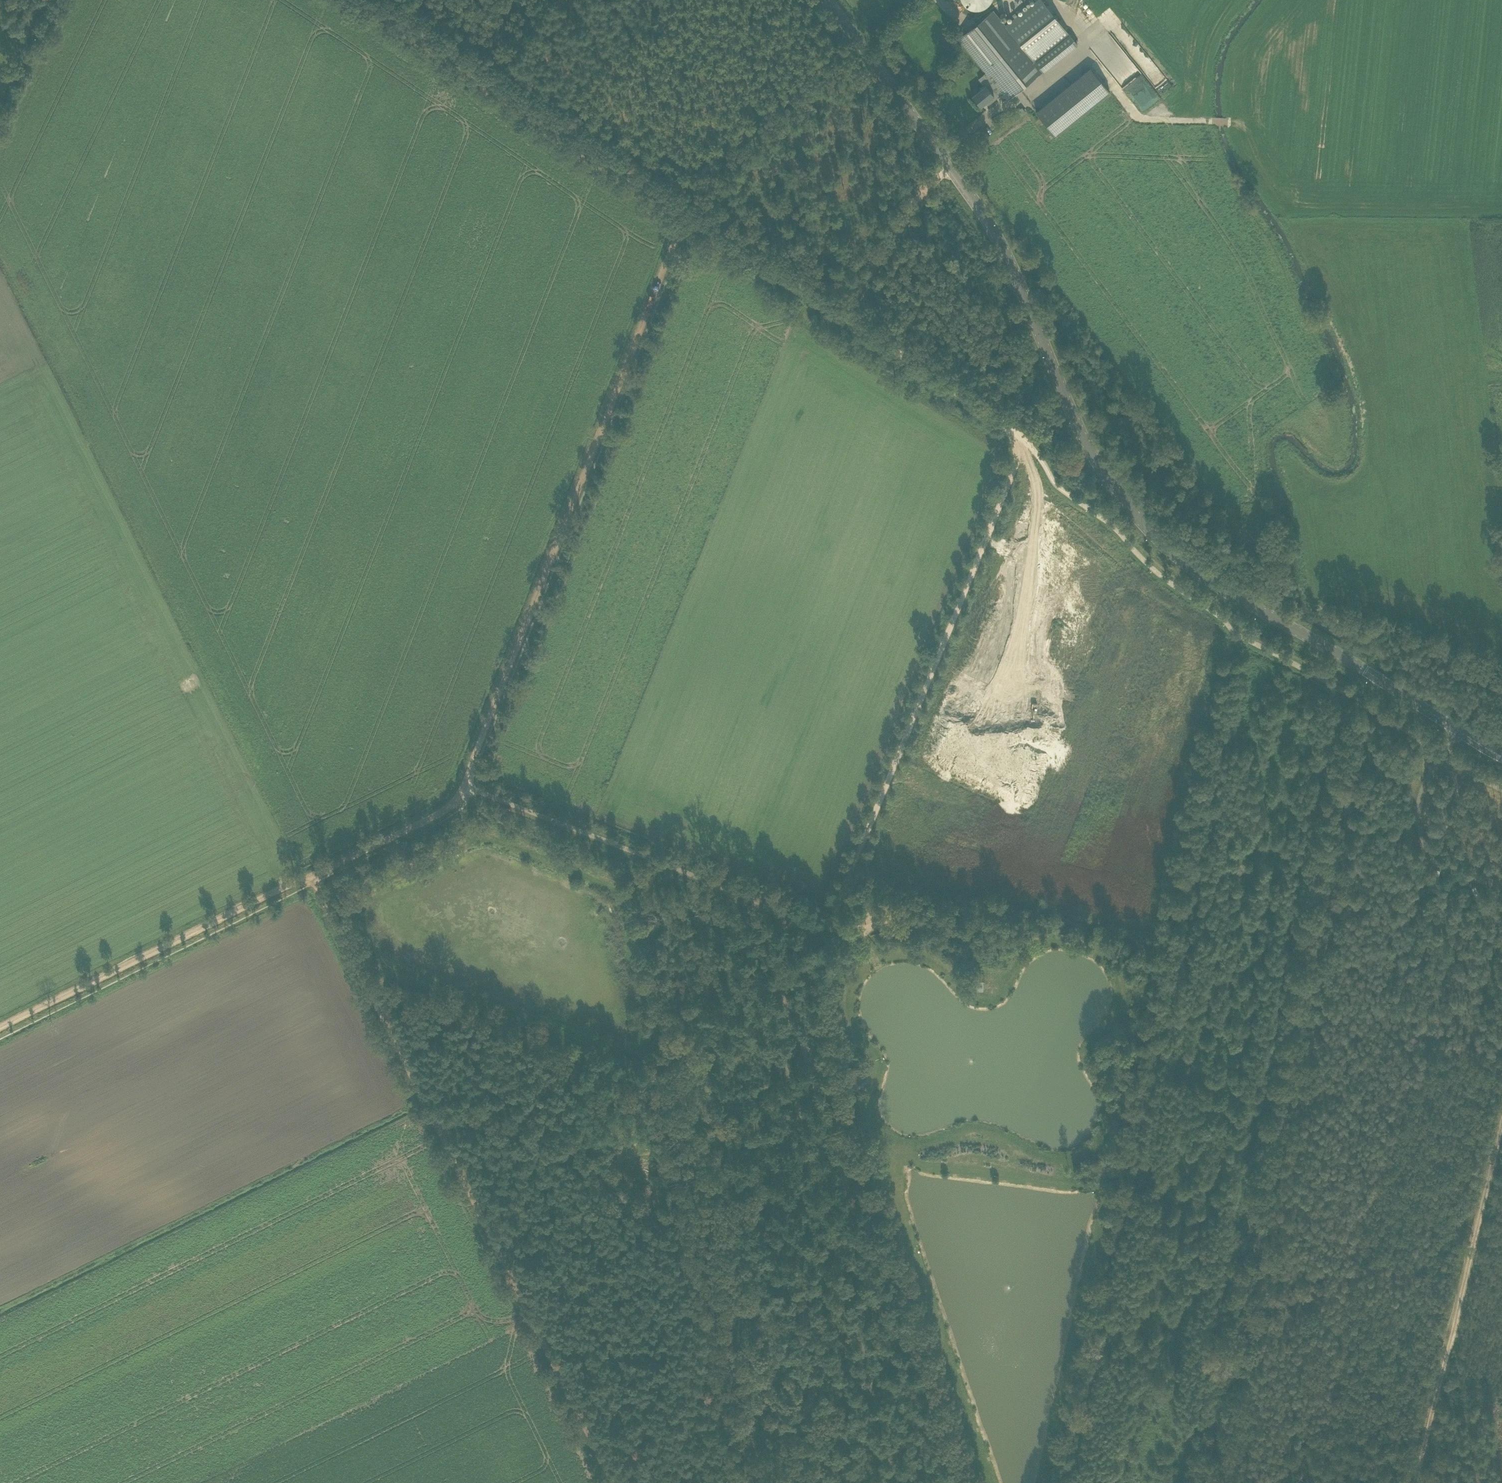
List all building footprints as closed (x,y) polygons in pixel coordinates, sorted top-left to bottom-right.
[(998,87),(1008,99),(1077,43),(1042,0),(1037,0),(1005,26),(992,10),(958,38),(984,70),(987,68),(995,78),(992,80),(998,87)] [(975,10),(986,0),(966,0),(975,10)] [(1091,68),(1036,112),(1055,136),(1110,91),(1091,68)] [(998,87),(992,80),(986,85),(985,85),(972,95),(980,106),(994,95),(991,92),(998,87)] [(863,1081),(862,1067),(854,1067),(855,1082),(863,1081)]
